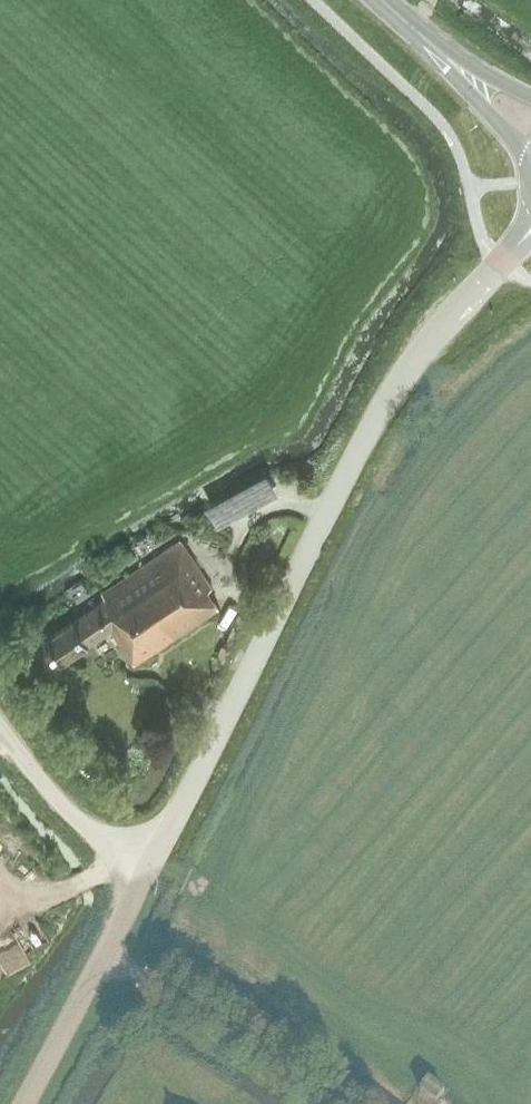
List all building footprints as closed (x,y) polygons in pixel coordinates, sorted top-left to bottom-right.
[(135,664),(219,608),(208,591),(212,588),(180,539),(102,592),(106,599),(46,639),(63,664),(112,630),(135,664)] [(444,1092),(428,1080),(420,1091),(435,1103),(444,1092)]
